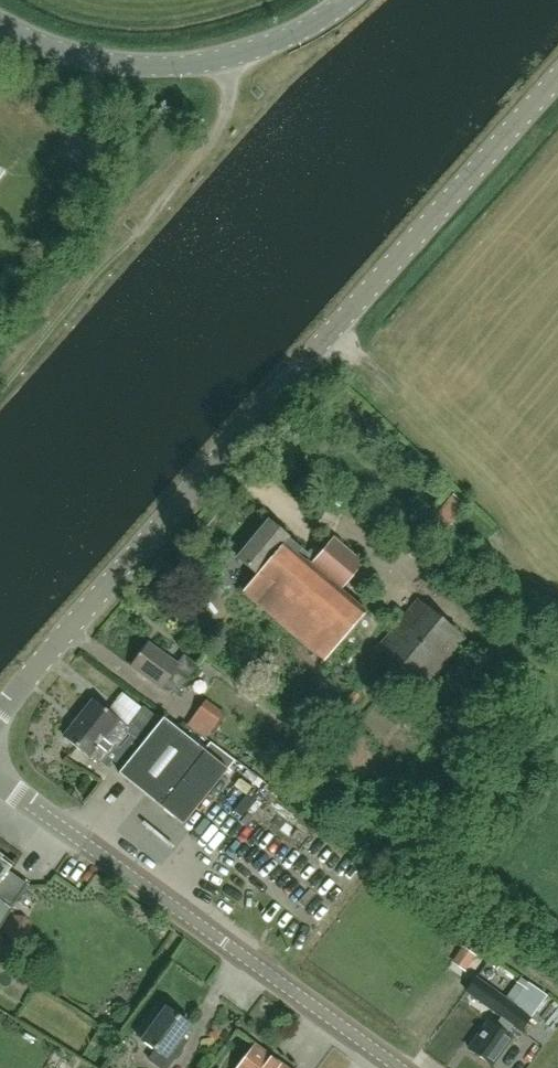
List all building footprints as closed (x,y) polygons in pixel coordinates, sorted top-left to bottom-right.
[(454,523),(469,504),(458,495),(443,514),(454,523)] [(325,661),(366,612),(341,591),(363,565),(332,539),(310,566),(297,555),(301,551),(268,523),(238,558),(258,575),(243,593),(325,661)] [(465,639),(420,600),(380,646),(425,685),(465,639)] [(178,694),(199,666),(185,655),(177,665),(149,644),(132,667),(160,689),(164,684),(178,694)] [(124,692),(115,706),(131,716),(140,702),(124,692)] [(123,768),(152,730),(139,720),(131,731),(93,701),(64,738),(101,767),(103,764),(107,767),(112,760),(123,768)] [(206,701),(187,726),(205,739),(224,714),(206,701)] [(183,824),(227,768),(162,718),(152,730),(123,768),(118,773),(183,824)] [(206,807),(214,815),(227,802),(219,794),(206,807)] [(39,857),(45,867),(64,856),(57,846),(39,857)] [(4,921),(6,918),(28,886),(7,872),(12,865),(0,857),(0,919),(4,921)] [(471,947),(458,963),(471,973),(484,957),(471,947)] [(512,1038),(507,1035),(515,1025),(523,1031),(548,996),(530,983),(514,1005),(506,1000),(497,1012),(504,1018),(497,1028),(489,1022),(469,1048),(492,1065),(512,1038)] [(173,1060),(177,1060),(182,1053),(182,1049),(187,1042),(182,1038),(190,1027),(166,1009),(156,1022),(151,1018),(137,1036),(143,1040),(142,1041),(155,1052),(149,1060),(159,1067),(168,1067),(173,1060)] [(255,1045),(238,1067),(287,1067),(255,1045)]
